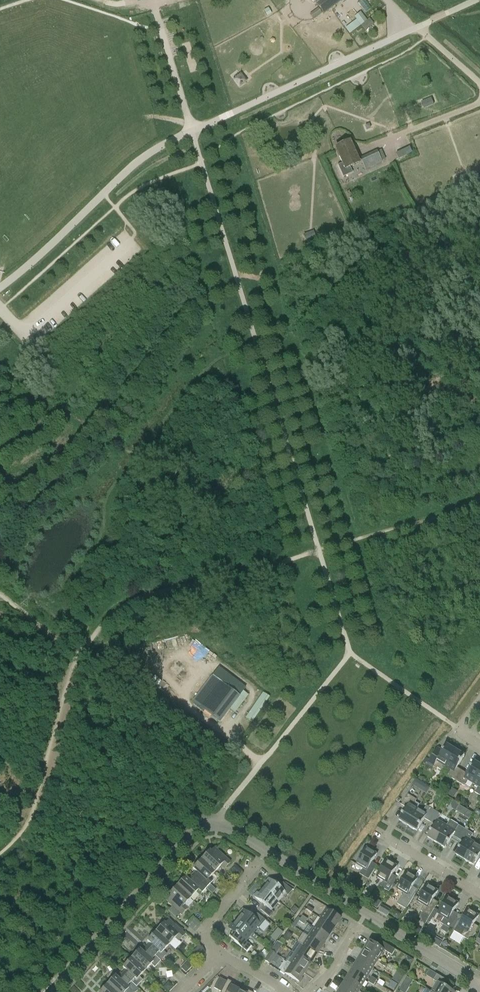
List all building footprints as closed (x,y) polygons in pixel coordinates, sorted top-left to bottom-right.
[(323,14),(342,0),(313,0),(319,8),(310,15),(313,19),(322,12),(323,14)] [(365,31),(373,25),(369,19),(361,25),(365,31)] [(240,87),(245,83),(239,76),(234,80),(240,87)] [(424,108),(433,104),(431,99),(421,102),(424,108)] [(336,149),(345,170),(359,164),(350,143),(336,149)] [(399,158),(412,152),(409,146),(396,152),(399,158)] [(365,170),(381,163),(376,151),(359,159),(365,170)] [(459,183),(469,179),(467,174),(457,177),(459,183)] [(306,241),(315,237),(313,231),(303,235),(306,241)] [(220,723),(240,697),(219,681),(200,707),(220,723)] [(443,771),(445,767),(456,750),(446,744),(439,757),(434,754),(428,764),(437,769),(437,768),(443,771)] [(445,767),(450,770),(447,776),(456,781),(462,771),(457,768),(465,755),(456,750),(445,767)] [(479,772),(479,765),(474,761),(467,774),(462,771),(456,781),(465,786),(468,781),(473,784),(479,772)] [(422,790),(426,793),(430,787),(425,784),(422,790)] [(413,805),(416,800),(407,794),(401,804),(406,808),(399,820),(408,825),(418,808),(413,805)] [(465,809),(460,805),(457,810),(462,813),(465,809)] [(427,806),(423,811),(418,808),(408,825),(417,831),(424,818),(430,822),(436,811),(427,806)] [(438,820),(441,814),(436,811),(430,822),(435,825),(427,837),(436,843),(447,825),(438,820)] [(450,820),(447,825),(436,843),(445,848),(453,836),(458,839),(464,828),(450,820)] [(470,840),(473,834),(464,828),(458,839),(463,842),(456,854),(465,860),(475,843),(470,840)] [(479,846),(475,843),(465,860),(474,865),(479,855),(479,846)] [(366,847),(356,864),(363,868),(359,874),(369,879),(375,869),(370,866),(377,854),(366,847)] [(226,867),(230,862),(216,849),(212,853),(209,850),(201,859),(214,872),(222,863),(226,867)] [(212,882),(208,879),(214,872),(201,859),(192,868),(195,871),(191,875),(206,889),(212,882)] [(397,866),(387,859),(376,876),(383,881),(380,886),(389,892),(395,881),(390,878),(397,866)] [(242,871),(237,866),(233,870),(238,875),(242,871)] [(418,878),(407,872),(397,889),(404,893),(400,899),(409,904),(416,894),(410,891),(418,878)] [(176,886),(190,899),(198,890),(201,893),(206,889),(191,875),(187,879),(184,877),(176,886)] [(288,895),(292,890),(282,882),(279,887),(268,879),(261,888),(277,901),(285,892),(288,895)] [(438,891),(427,884),(417,901),(424,905),(421,911),(430,916),(436,906),(431,903),(438,891)] [(171,898),(167,902),(181,915),(185,910),(182,907),(190,899),(176,886),(168,895),(171,898)] [(253,896),(264,905),(260,910),(269,917),(273,912),(270,910),(277,901),(261,888),(253,896)] [(459,903),(448,896),(437,913),(444,918),(441,923),(450,929),(456,918),(451,915),(459,903)] [(320,919),(334,928),(341,919),(327,909),(320,919)] [(479,915),(468,909),(458,926),(465,930),(461,936),(470,941),(477,931),(472,928),(479,915)] [(269,924),(257,913),(253,918),(243,910),(235,919),(252,932),(259,924),(265,928),(269,924)] [(398,919),(401,914),(396,911),(392,916),(398,919)] [(238,936),(234,941),(247,951),(251,946),(245,941),(252,932),(235,919),(228,928),(238,936)] [(314,928),(328,937),(334,928),(320,919),(314,928)] [(180,939),(185,934),(170,921),(166,925),(163,923),(155,932),(169,944),(177,936),(180,939)] [(283,932),(278,928),(274,932),(279,936),(283,932)] [(308,936),(322,946),(328,937),(314,928),(308,936)] [(439,947),(441,943),(422,931),(419,935),(430,942),(437,946),(439,947)] [(167,954),(163,951),(169,944),(155,932),(147,941),(150,943),(146,948),(160,961),(167,954)] [(282,939),(288,942),(291,938),(285,934),(282,939)] [(302,945),(316,955),(322,946),(308,936),(302,945)] [(372,942),(370,941),(364,950),(379,959),(384,949),(391,954),(394,949),(375,937),(372,942)] [(282,945),(277,941),(271,950),(276,954),(282,945)] [(296,954),(310,964),(316,955),(302,945),(296,954)] [(151,964),(154,968),(160,961),(146,948),(142,952),(139,949),(131,958),(144,971),(151,964)] [(269,963),(276,954),(271,950),(264,959),(269,963)] [(373,968),(377,962),(379,959),(364,950),(358,959),(373,968)] [(290,963),(304,973),(310,964),(296,954),(290,963)] [(144,971),(131,958),(122,967),(125,970),(121,974),(138,990),(139,989),(137,987),(142,981),(139,977),(144,971)] [(353,969),(367,977),(373,968),(358,959),(353,969)] [(186,973),(192,966),(188,962),(182,969),(186,973)] [(304,973),(290,963),(284,972),(298,982),(304,973)] [(347,978),(362,987),(367,977),(353,969),(347,978)] [(392,979),(399,984),(404,975),(397,971),(392,979)] [(137,991),(138,990),(121,974),(118,978),(115,975),(106,984),(114,991),(136,991),(137,991)] [(437,982),(431,991),(433,991),(455,991),(443,985),(447,980),(436,974),(433,979),(437,982)] [(220,991),(237,991),(238,990),(232,987),(234,983),(227,980),(226,981),(219,978),(213,988),(220,991)] [(350,991),(359,991),(362,987),(347,978),(342,987),(350,991)] [(400,990),(402,991),(405,991),(411,981),(407,979),(400,990)] [(164,988),(169,991),(173,987),(169,982),(164,988)]
